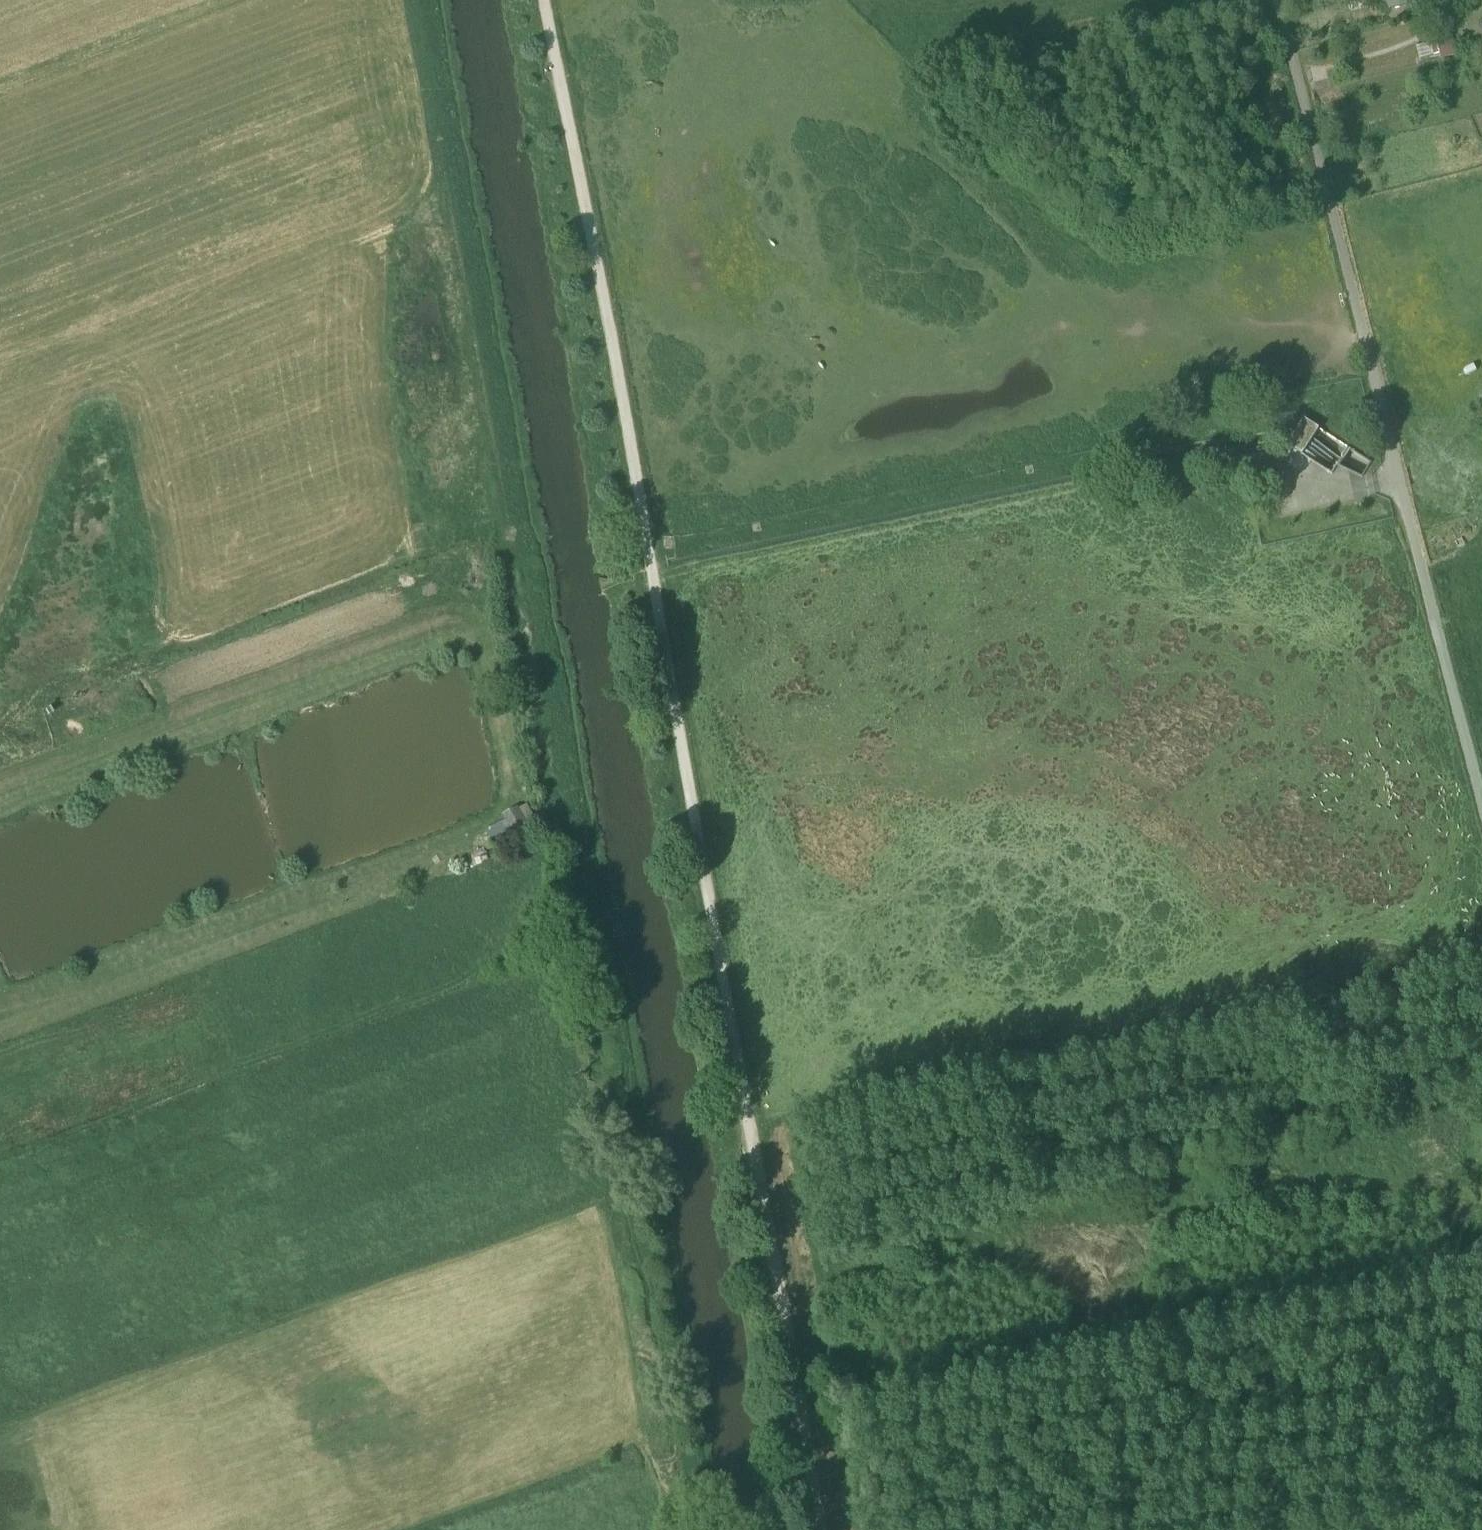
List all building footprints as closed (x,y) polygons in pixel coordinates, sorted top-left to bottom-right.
[(1454,38),(1436,42),(1436,43),(1440,56),(1441,61),(1458,56),(1454,38)] [(1419,62),(1440,56),(1436,43),(1416,48),(1419,62)] [(1289,448),(1304,457),(1320,431),(1306,422),(1289,448)] [(520,810),(529,829),(538,824),(528,806),(520,810)] [(529,829),(520,810),(518,808),(504,816),(507,821),(515,836),(529,829)] [(515,836),(507,821),(487,832),(500,857),(520,846),(515,836)]
